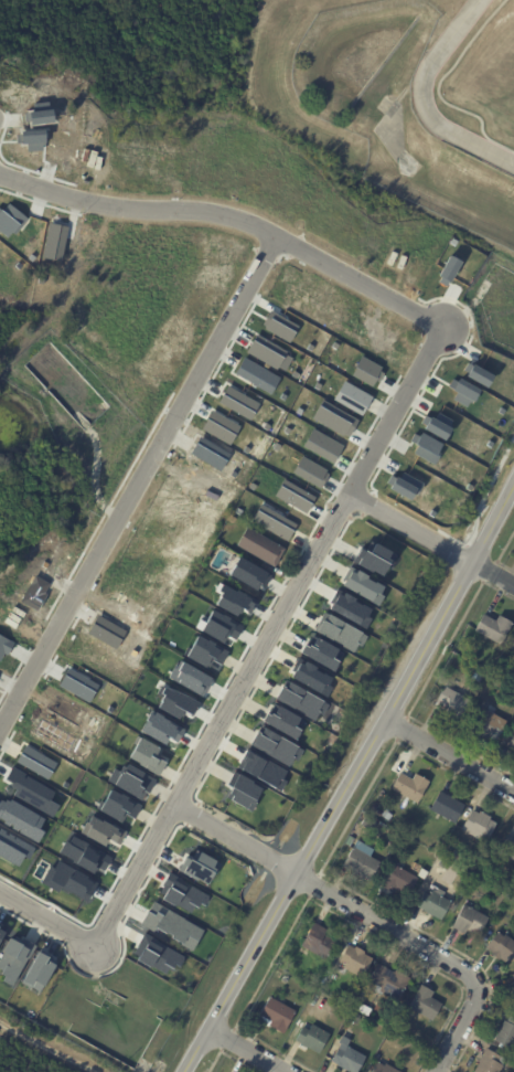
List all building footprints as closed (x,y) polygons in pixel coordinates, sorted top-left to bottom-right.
[(297,325),(268,311),(260,328),(289,342),(297,325)] [(245,354),(277,368),(285,349),(252,335),(245,354)] [(331,400),(361,415),(371,396),(341,381),(331,400)] [(217,404),(251,418),(258,401),(224,387),(217,404)] [(229,445),(239,426),(210,411),(200,429),(229,445)] [(332,463),(342,446),(311,428),(301,446),(332,463)] [(320,487),(328,470),(298,457),(291,474),(320,487)] [(272,496),(304,513),(313,496),(281,479),(272,496)] [(295,524),(258,503),(249,520),(286,540),(295,524)] [(279,558),(274,569),(236,546),(246,528),(283,550),(279,558)] [(371,544),(367,552),(357,547),(350,560),(380,575),(386,564),(393,567),(398,557),(371,544)] [(267,575),(247,566),(242,577),(250,580),(249,582),(262,587),(267,575)] [(384,585),(348,569),(340,588),(375,604),(384,585)] [(357,625),(366,607),(336,591),(327,609),(357,625)] [(365,635),(323,612),(312,631),(354,654),(365,635)] [(484,615),(495,622),(499,616),(512,624),(500,646),(474,630),(483,615),(484,615)] [(184,658),(207,668),(210,661),(220,665),(226,650),(194,636),(184,658)] [(341,650),(312,639),(310,645),(302,642),(297,656),(334,670),(341,650)] [(324,696),(333,677),(296,658),(286,677),(324,696)] [(472,679),(475,671),(483,675),(479,683),(472,679)] [(325,703),(284,681),(274,700),(314,722),(325,703)] [(449,690),(471,702),(458,724),(445,717),(448,711),(435,703),(445,687),(449,690)] [(295,738),(303,719),(268,704),(260,724),(295,738)] [(495,742),(489,739),(488,740),(471,732),(482,709),(485,710),(488,705),(505,713),(502,720),(505,721),(495,742)] [(249,748),(292,765),(300,746),(257,729),(249,748)] [(513,737),(513,735),(513,754),(507,750),(506,750),(507,746),(502,743),(507,733),(513,737)] [(126,759),(157,775),(164,762),(156,758),(161,750),(138,737),(126,759)] [(287,771),(244,750),(236,769),(278,789),(287,771)] [(142,801),(154,780),(124,763),(120,771),(113,768),(105,781),(142,801)] [(249,811),(261,786),(231,772),(225,785),(232,788),(226,800),(249,811)] [(401,773),(411,778),(415,773),(428,781),(416,803),(390,788),(399,773),(401,773)] [(140,804),(107,789),(97,811),(120,822),(123,814),(133,819),(140,804)] [(441,792),(464,804),(454,822),(430,809),(439,790),(441,792)] [(381,815),(385,808),(388,811),(392,815),(388,820),(381,815)] [(473,809),(479,813),(480,810),(497,820),(485,842),(461,829),(472,809),(473,809)] [(508,835),(513,838),(513,860),(499,851),(507,835),(508,835)] [(350,847),(345,843),(350,836),(354,838),(350,847)] [(346,869),(342,867),(357,840),(373,849),(370,856),(379,862),(368,881),(346,869)] [(217,861),(196,852),(194,859),(183,855),(176,872),(208,885),(217,861)] [(415,861),(422,866),(418,872),(410,868),(415,861)] [(394,864),(417,878),(407,894),(396,888),(394,893),(381,887),(393,863),(394,864)] [(208,897),(172,877),(160,898),(188,914),(194,903),(202,908),(208,897)] [(431,914),(416,906),(424,892),(430,895),(432,891),(451,901),(441,920),(431,914)] [(139,926),(192,949),(202,926),(149,903),(139,926)] [(465,904),(488,917),(478,935),(467,930),(464,934),(451,927),(464,904),(465,904)] [(315,923),(326,930),(324,934),(335,941),(325,959),(300,946),(313,923),(315,923)] [(505,934),(513,941),(513,955),(507,964),(500,958),(499,959),(490,953),(491,952),(485,947),(497,932),(503,936),(505,934)] [(183,954),(141,935),(136,946),(141,948),(135,961),(164,974),(167,967),(176,971),(183,954)] [(33,945),(20,937),(17,943),(8,938),(0,953),(0,970),(3,972),(0,977),(0,981),(10,986),(33,945)] [(349,945),(354,948),(355,946),(365,952),(364,954),(373,958),(362,977),(343,967),(345,965),(339,962),(349,945)] [(54,963),(35,953),(19,982),(38,992),(54,963)] [(379,964),(394,972),(395,970),(410,978),(397,1001),(383,993),(382,995),(372,989),(375,984),(368,980),(377,963),(379,964)] [(421,985),(433,991),(430,997),(441,1004),(431,1021),(408,1007),(421,984),(421,985)] [(340,994),(346,998),(343,1004),(336,999),(340,994)] [(267,1020),(259,1016),(269,997),(295,1011),(282,1033),(268,1026),(270,1021),(267,1020)] [(356,1001),(366,1007),(363,1013),(353,1008),(356,1001)] [(355,1023),(347,1018),(352,1011),(361,1016),(355,1023)] [(510,1016),(513,1018),(513,1043),(511,1049),(494,1040),(499,1031),(497,1030),(499,1028),(500,1028),(504,1020),(506,1021),(510,1016)] [(318,1053),(295,1040),(302,1027),(308,1030),(312,1025),(330,1034),(318,1053)] [(365,1057),(357,1071),(350,1071),(338,1064),(331,1061),(339,1048),(344,1051),(347,1046),(365,1057)] [(503,1065),(500,1071),(473,1071),(486,1049),(511,1063),(508,1069),(503,1065)] [(385,1063),(401,1071),(372,1071),(377,1062),(384,1065),(385,1063)]
